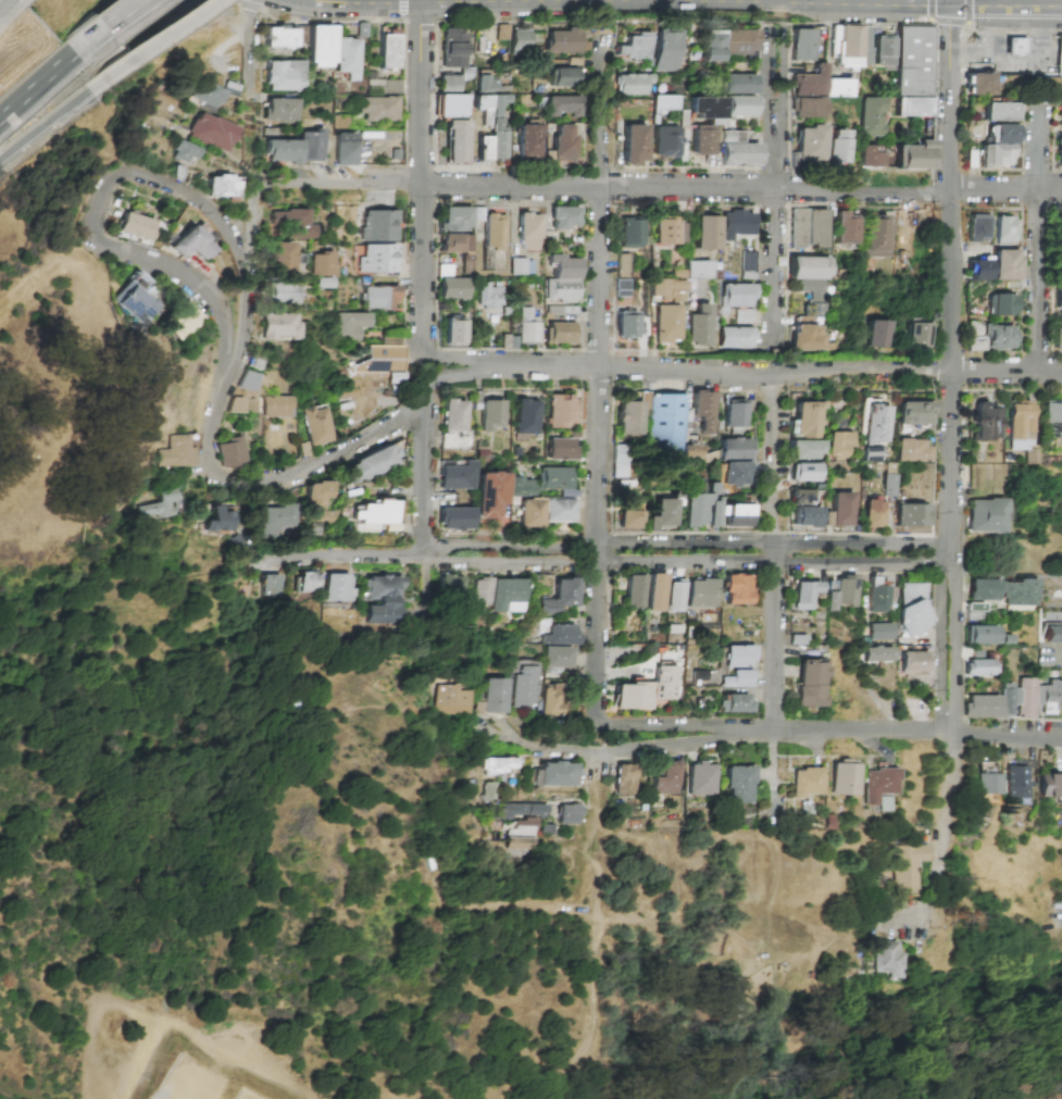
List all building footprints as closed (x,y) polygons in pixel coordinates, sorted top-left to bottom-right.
[(507,25),(497,25),(497,40),(508,40),(507,25)] [(859,26),(833,28),(835,68),(860,66),(859,64),(872,64),(871,37),(860,37),(859,26)] [(931,117),(931,27),(897,26),(896,116),(931,117)] [(295,48),(295,28),(264,29),(264,49),(295,48)] [(397,28),(380,28),(379,69),(396,69),(397,28)] [(579,53),(579,29),(545,30),(546,54),(579,53)] [(653,71),(675,71),(676,30),(654,29),(653,71)] [(465,68),(465,30),(442,30),(442,68),(465,68)] [(530,30),(511,30),(510,55),(529,55),(530,30)] [(754,54),(754,30),(722,30),(723,54),(754,54)] [(810,30),(791,30),(791,61),(810,61),(810,30)] [(647,32),(633,32),(633,37),(624,37),(624,46),(616,46),(615,56),(624,56),(623,58),(647,59),(647,32)] [(719,34),(700,34),(700,62),(719,61),(719,34)] [(875,65),(894,65),(893,36),(874,37),(875,65)] [(357,81),(357,39),(336,38),(336,73),(347,73),(347,81),(357,81)] [(1010,39),(1029,39),(1029,57),(1010,57),(1010,39)] [(303,60),(266,61),(266,91),(303,91),(303,60)] [(813,75),(793,74),(792,94),(823,96),(825,63),(814,62),(813,75)] [(575,68),(548,68),(549,87),(575,86),(575,68)] [(966,95),(990,95),(989,73),(965,73),(966,95)] [(649,74),(614,74),(614,95),(644,95),(644,83),(649,83),(649,74)] [(752,75),(724,74),(724,93),(752,93),(752,75)] [(460,92),(460,75),(439,75),(440,93),(460,92)] [(218,109),(226,91),(198,79),(191,97),(218,109)] [(850,80),(826,79),(825,97),(850,97),(850,80)] [(398,93),(397,80),(367,80),(368,86),(386,85),(386,93),(398,93)] [(466,94),(435,95),(436,118),(466,117),(466,94)] [(472,95),(472,110),(481,110),(481,126),(491,126),(491,160),(507,160),(507,128),(500,128),(500,104),(507,104),(507,95),(472,95)] [(674,95),(651,96),(651,110),(674,110),(674,95)] [(579,96),(545,96),(546,118),(557,117),(557,113),(568,113),(568,118),(579,117),(579,96)] [(753,96),(725,96),(725,116),(752,117),(753,96)] [(396,97),(360,97),(361,122),(397,121),(396,97)] [(709,155),(708,125),(719,125),(718,97),(687,98),(687,117),(704,117),(705,125),(690,125),(691,155),(709,155)] [(793,118),(824,118),(823,98),(792,98),(793,118)] [(882,135),(882,98),(860,98),(860,135),(882,135)] [(295,100),(264,99),(264,122),(295,123),(295,100)] [(1014,104),(981,103),(980,121),(1014,121),(1014,104)] [(186,136),(226,153),(237,128),(197,111),(186,136)] [(468,120),(446,121),(447,164),(469,163),(468,120)] [(539,125),(516,124),(515,162),(539,162),(539,125)] [(552,159),(573,159),(573,125),(553,124),(552,159)] [(643,163),(642,124),(620,125),(621,164),(643,163)] [(1015,125),(986,125),(987,145),(979,145),(979,166),(1011,166),(1011,145),(1015,145),(1015,125)] [(822,127),(795,126),(795,161),(822,161),(822,127)] [(652,157),(676,156),(675,127),(651,127),(652,157)] [(827,164),(845,163),(844,130),(826,131),(827,164)] [(298,131),(299,162),(321,161),(321,131),(298,131)] [(719,165),(755,166),(756,143),(740,143),(741,131),(720,131),(719,165)] [(335,133),(334,165),(356,165),(357,133),(335,133)] [(478,163),(490,162),(489,136),(477,137),(478,163)] [(190,165),(196,147),(176,140),(170,158),(190,165)] [(297,163),(297,140),(264,140),(264,163),(297,163)] [(933,140),(915,140),(915,146),(896,146),(896,168),(932,169),(933,140)] [(883,166),(882,145),(860,146),(860,166),(883,166)] [(207,197),(226,197),(226,202),(235,202),(235,176),(206,176),(207,197)] [(471,207),(442,207),(442,230),(471,230),(471,207)] [(577,207),(550,207),(550,228),(577,228),(577,207)] [(789,246),(812,247),(812,248),(824,248),(825,210),(790,209),(789,246)] [(303,210),(268,210),(268,238),(307,238),(307,225),(303,225),(303,210)] [(396,210),(363,210),(363,242),(395,242),(396,210)] [(752,211),(722,211),(721,241),(730,241),(731,234),(751,235),(752,211)] [(853,216),(844,216),(844,211),(833,211),(832,245),(853,246),(853,216)] [(152,220),(122,212),(117,232),(146,241),(152,220)] [(505,215),(485,214),(484,249),(504,250),(505,215)] [(539,214),(518,214),(519,250),(539,250),(539,214)] [(860,257),(888,257),(887,215),(864,216),(864,249),(860,249),(860,257)] [(716,250),(716,216),(694,216),(694,250),(716,250)] [(968,216),(968,242),(978,242),(978,241),(988,241),(988,216),(968,216)] [(994,246),(1007,246),(1007,241),(1015,241),(1015,217),(994,217),(994,246)] [(640,248),(640,218),(619,218),(619,248),(640,248)] [(678,244),(678,238),(676,238),(676,219),(654,220),(654,244),(678,244)] [(214,250),(208,243),(213,237),(197,220),(168,247),(179,259),(190,249),(202,261),(214,250)] [(440,252),(472,253),(472,234),(441,234),(440,252)] [(289,243),(270,242),(269,273),(289,273),(289,243)] [(358,257),(358,273),(395,272),(394,244),(363,245),(364,257),(358,257)] [(1018,250),(992,250),(992,260),(969,260),(969,280),(1018,280),(1018,250)] [(308,253),(308,276),(330,276),(330,252),(308,253)] [(461,262),(473,262),(473,253),(461,252),(461,262)] [(1061,280),(1061,252),(1054,252),(1054,279),(1061,280)] [(544,301),(577,302),(578,259),(563,258),(563,254),(546,254),(546,264),(552,265),(551,279),(544,279),(544,301)] [(627,278),(628,254),(616,254),(615,278),(627,278)] [(825,257),(788,257),(788,279),(824,279),(825,257)] [(526,258),(510,258),(510,275),(526,275),(526,258)] [(709,261),(685,261),(686,279),(709,279),(709,261)] [(467,278),(452,278),(452,265),(439,265),(438,299),(467,299),(467,278)] [(106,301),(132,325),(150,306),(136,294),(147,282),(133,270),(106,301)] [(683,280),(650,279),(650,297),(660,297),(660,303),(682,304),(683,280)] [(628,297),(628,280),(614,280),(614,297),(628,297)] [(820,349),(820,318),(826,318),(826,280),(798,280),(798,292),(810,292),(810,304),(804,304),(804,317),(793,317),(792,349),(820,349)] [(266,283),(267,305),(293,304),(292,282),(266,283)] [(477,308),(502,307),(501,287),(488,288),(488,283),(476,283),(477,308)] [(752,307),(751,284),(720,285),(721,307),(752,307)] [(364,286),(364,309),(396,310),(396,287),(364,286)] [(1014,315),(1014,294),(987,294),(988,315),(1014,315)] [(199,321),(186,302),(157,321),(170,340),(199,321)] [(709,304),(696,304),(696,314),(687,314),(688,346),(710,345),(709,304)] [(679,342),(678,305),(654,305),(655,343),(679,342)] [(516,344),(536,344),(536,317),(529,316),(529,308),(516,308),(516,344)] [(752,323),(752,310),(736,310),(736,323),(752,323)] [(616,338),(636,339),(637,312),(616,311),(616,338)] [(357,340),(357,328),(367,328),(368,314),(334,313),(333,340),(357,340)] [(260,340),(293,340),(294,314),(261,314),(260,340)] [(445,346),(464,347),(465,319),(446,318),(445,346)] [(888,321),(867,320),(866,347),(887,348),(888,321)] [(966,351),(981,351),(981,322),(965,322),(966,351)] [(572,323),(546,323),(546,343),(571,343),(572,323)] [(906,346),(928,347),(929,324),(906,323),(906,346)] [(1011,325),(983,325),(982,349),(1010,350),(1011,325)] [(719,348),(753,349),(754,328),(719,327),(719,348)] [(1054,328),(1054,351),(1061,351),(1061,328),(1054,328)] [(347,378),(387,378),(387,384),(403,384),(402,337),(382,337),(382,345),(368,345),(368,364),(347,364),(347,378)] [(252,392),(256,374),(240,370),(236,388),(252,392)] [(714,392),(693,392),(693,418),(702,418),(702,435),(714,435),(714,392)] [(683,394),(648,394),(649,452),(684,451),(683,394)] [(547,395),(546,428),(564,428),(564,424),(573,425),(573,396),(547,395)] [(290,397),(262,396),(261,417),(290,418),(290,397)] [(241,413),(242,398),(228,398),(227,413),(241,413)] [(887,442),(886,406),(876,406),(876,399),(863,399),(863,443),(887,442)] [(502,401),(480,400),(480,432),(491,432),(491,428),(501,428),(502,401)] [(535,400),(514,400),(513,434),(535,434),(535,400)] [(746,427),(746,400),(725,400),(725,428),(746,427)] [(928,402),(896,401),(896,425),(928,425),(928,402)] [(1060,417),(1060,401),(1041,401),(1042,434),(1059,434),(1059,430),(1061,430),(1061,417),(1060,417)] [(820,437),(819,402),(794,402),(795,438),(820,437)] [(1007,402),(1008,450),(1029,450),(1028,402),(1007,402)] [(308,447),(331,442),(323,406),(311,409),(311,406),(299,409),(308,447)] [(996,441),(997,407),(972,407),(972,440),(996,441)] [(849,432),(828,433),(829,460),(850,460),(849,432)] [(156,467),(191,466),(190,454),(196,454),(195,434),(166,435),(166,450),(156,450),(156,467)] [(220,468),(244,465),(241,436),(226,438),(226,443),(218,444),(220,468)] [(547,460),(574,459),(573,438),(546,439),(547,460)] [(751,460),(751,438),(720,439),(721,461),(751,460)] [(896,462),(926,462),(926,439),(896,439),(896,462)] [(822,440),(789,440),(789,459),(822,458),(822,440)] [(398,464),(389,444),(341,466),(351,486),(398,464)] [(627,478),(628,445),(614,445),(613,478),(627,478)] [(880,448),(864,447),(863,461),(880,461),(880,448)] [(438,489),(472,489),(472,461),(439,461),(438,489)] [(722,463),(723,486),(749,486),(748,462),(722,463)] [(819,481),(820,464),(792,463),(792,481),(819,481)] [(568,468),(537,468),(537,489),(562,490),(561,497),(578,498),(578,490),(567,490),(568,468)] [(475,473),(476,519),(496,518),(496,505),(503,505),(503,473),(475,473)] [(893,497),(894,475),(882,474),(882,497),(893,497)] [(306,482),(307,523),(334,522),(334,511),(324,511),(324,497),(331,497),(331,482),(306,482)] [(684,494),(684,527),(707,526),(719,526),(718,516),(724,516),(724,527),(750,527),(750,505),(718,505),(718,482),(708,482),(708,494),(684,494)] [(159,503),(138,506),(140,520),(174,515),(172,503),(176,502),(173,486),(157,489),(159,503)] [(813,490),(791,490),(790,505),(813,506),(813,490)] [(851,492),(831,492),(832,526),(852,526),(851,492)] [(542,527),(542,498),(520,499),(520,527),(542,527)] [(573,499),(548,499),(548,522),(573,522),(573,499)] [(647,532),(656,532),(656,526),(676,526),(675,499),(653,499),(654,516),(647,516),(647,532)] [(864,499),(864,527),(882,527),(882,500),(864,499)] [(968,533),(1003,533),(1003,500),(968,499),(968,533)] [(397,501),(375,501),(375,505),(359,504),(359,512),(351,511),(351,522),(350,532),(379,533),(379,524),(397,525),(397,501)] [(896,505),(896,527),(929,526),(928,504),(896,505)] [(296,527),(296,505),(262,506),(263,538),(281,538),(281,527),(296,527)] [(202,532),(228,532),(228,512),(218,512),(218,506),(208,506),(208,521),(201,521),(202,532)] [(821,507),(794,507),(793,526),(820,526),(821,507)] [(471,508),(439,508),(439,530),(471,530),(471,508)] [(642,511),(619,510),(619,529),(642,530),(642,511)] [(298,592),(318,592),(317,572),(297,573),(298,592)] [(664,573),(648,574),(648,611),(664,611),(664,573)] [(348,574),(324,574),(323,602),(353,602),(353,588),(348,588),(348,574)] [(280,575),(262,575),(263,595),(280,595),(280,575)] [(626,608),(645,608),(645,575),(626,575),(626,608)] [(750,605),(750,575),(724,575),(723,604),(750,605)] [(397,623),(397,576),(361,577),(361,600),(376,600),(376,605),(364,605),(364,623),(397,623)] [(460,576),(439,576),(439,599),(461,598),(460,576)] [(855,576),(836,576),(835,606),(854,606),(855,576)] [(886,612),(886,582),(876,582),(876,577),(868,577),(868,613),(886,612)] [(489,578),(473,578),(472,605),(489,605),(489,578)] [(577,607),(577,578),(555,578),(554,600),(539,599),(538,614),(558,615),(558,607),(577,607)] [(521,580),(491,579),(490,612),(521,612),(521,580)] [(686,608),(716,608),(716,580),(687,579),(686,608)] [(995,601),(996,580),(969,579),(968,601),(995,601)] [(1034,580),(1003,580),(1003,605),(1033,606),(1034,580)] [(793,582),(794,610),(811,610),(810,598),(819,598),(819,581),(793,582)] [(684,612),(684,582),(667,582),(667,612),(684,612)] [(923,583),(899,583),(900,635),(923,635),(922,598),(923,598),(923,583)] [(834,611),(833,592),(824,592),(825,611),(834,611)] [(1042,612),(1041,643),(1061,643),(1061,613),(1042,612)] [(892,639),(891,623),(869,624),(869,640),(892,639)] [(577,624),(550,625),(550,635),(541,635),(542,645),(577,645),(577,624)] [(994,645),(994,625),(966,624),(965,644),(994,645)] [(571,668),(571,647),(544,646),(543,667),(571,668)] [(751,646),(722,646),(723,667),(751,667),(751,646)] [(890,647),(863,647),(863,662),(890,661),(890,647)] [(923,652),(900,651),(899,672),(923,672),(923,652)] [(991,676),(990,659),(964,660),(964,677),(991,676)] [(513,707),(534,706),(534,660),(516,661),(517,674),(512,674),(513,707)] [(823,707),(823,662),(796,661),(796,707),(823,707)] [(676,666),(653,666),(653,683),(614,683),(614,709),(651,710),(651,700),(675,700),(676,666)] [(752,687),(751,670),(731,671),(732,677),(720,677),(720,688),(752,687)] [(504,713),(505,679),(483,678),(483,713),(504,713)] [(1033,679),(1019,678),(1017,718),(1032,718),(1033,679)] [(1039,715),(1054,714),(1053,710),(1061,710),(1061,680),(1046,681),(1046,685),(1038,685),(1039,715)] [(543,715),(563,715),(563,702),(557,702),(557,684),(542,684),(543,715)] [(465,714),(465,691),(452,691),(452,685),(434,685),(435,714),(465,714)] [(964,717),(1011,718),(1011,705),(1017,705),(1018,685),(999,685),(999,696),(964,696),(964,717)] [(749,694),(723,695),(723,701),(716,701),(717,713),(749,713),(749,694)] [(473,715),(483,715),(483,699),(473,699),(473,715)] [(515,769),(515,759),(484,758),(483,774),(507,775),(507,769),(515,769)] [(651,794),(677,795),(678,762),(657,761),(657,777),(651,776),(651,794)] [(854,762),(830,761),(829,795),(853,796),(854,762)] [(576,786),(576,762),(537,763),(537,787),(576,786)] [(992,773),(992,762),(978,762),(978,773),(992,773)] [(686,764),(687,796),(715,795),(714,763),(686,764)] [(616,795),(636,795),(635,764),(615,765),(616,795)] [(750,766),(724,767),(725,803),(752,803),(750,766)] [(820,769),(791,769),(792,796),(820,796),(820,769)] [(862,805),(874,805),(874,794),(892,794),(892,769),(862,769),(862,805)] [(974,794),(995,795),(995,774),(974,773),(974,794)] [(1037,774),(1037,797),(1061,797),(1061,774),(1037,774)] [(494,782),(484,782),(483,801),(493,801),(494,782)] [(497,820),(512,820),(512,815),(546,816),(546,805),(498,803),(497,820)] [(579,824),(579,805),(558,805),(558,825),(579,824)] [(510,819),(511,836),(536,835),(536,819),(510,819)] [(533,838),(505,838),(505,849),(533,850),(533,838)] [(886,972),(886,980),(899,980),(898,952),(894,952),(894,941),(873,942),(873,972),(886,972)]
